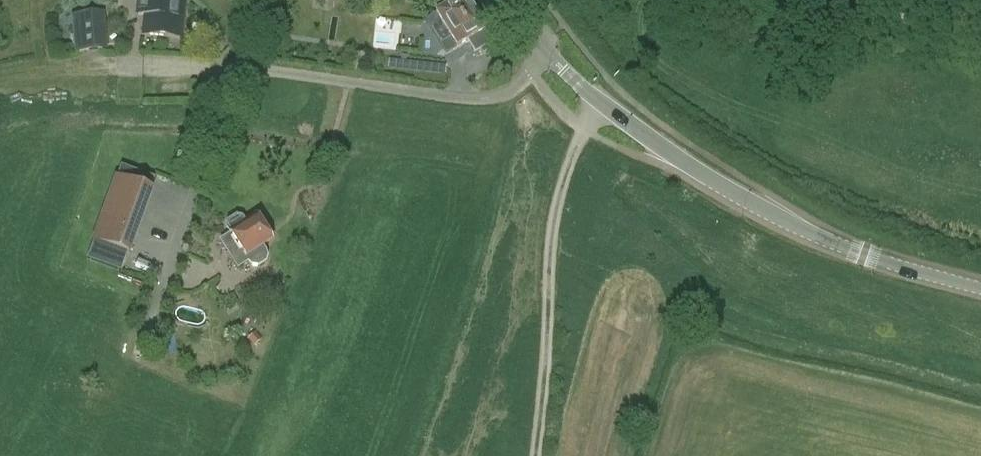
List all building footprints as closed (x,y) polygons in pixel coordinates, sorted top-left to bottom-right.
[(184,0),(139,0),(138,15),(145,16),(144,34),(180,38),(184,0)] [(435,12),(456,46),(466,40),(474,53),(497,38),(489,25),(485,27),(469,0),(455,0),(435,12)] [(108,51),(105,13),(72,15),(75,53),(108,51)] [(119,175),(146,185),(149,176),(122,166),(119,175)] [(127,252),(150,189),(116,177),(93,239),(127,252)] [(226,227),(229,234),(219,240),(237,268),(247,261),(251,265),(257,266),(264,261),(266,256),(265,251),(261,246),(272,239),(256,215),(245,221),(242,217),(236,216),(227,222),(226,227)] [(248,340),(254,347),(262,340),(255,333),(248,340)]
